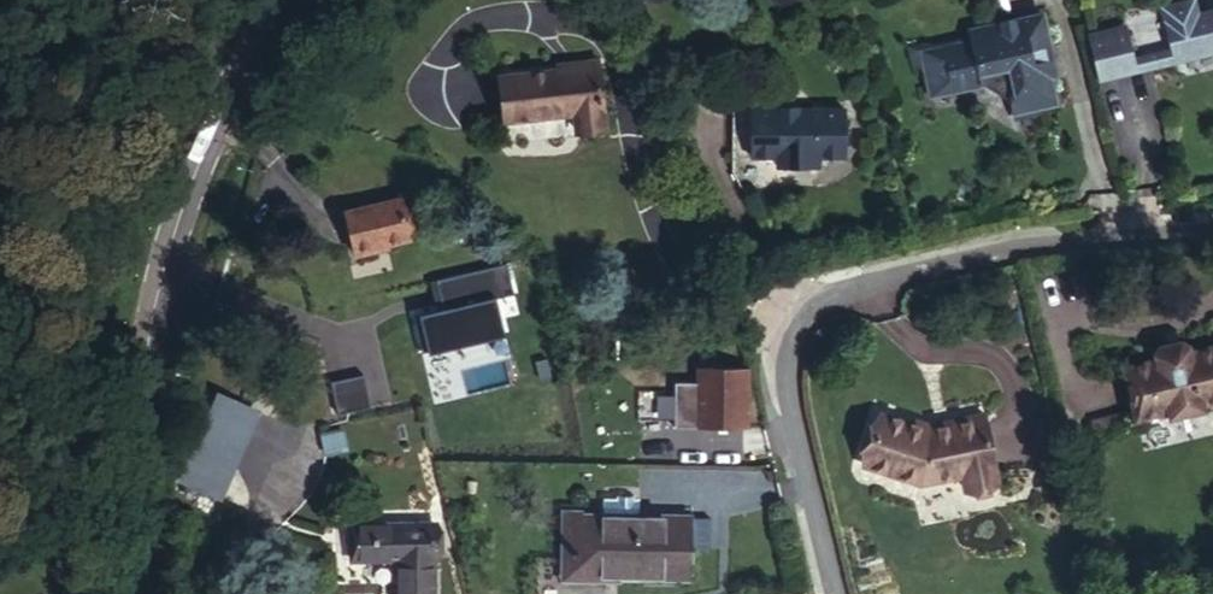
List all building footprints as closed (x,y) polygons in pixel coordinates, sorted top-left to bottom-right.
[(1205,56),(1212,54),(1212,12),(1205,14),(1203,0),(1192,0),(1169,5),(1174,28),(1186,25),(1188,35),(1200,33),(1205,56)] [(1059,103),(1052,76),(1050,63),(1040,67),(1035,44),(1052,41),(1045,15),(1017,22),(1016,16),(1013,13),(1010,10),(1006,10),(1001,11),(998,13),(995,17),(975,21),(977,31),(908,47),(913,64),(927,72),(932,98),(981,87),(984,84),(1015,102),(1017,113),(1059,103)] [(1093,31),(1095,40),(1134,31),(1132,21),(1093,31)] [(1140,54),(1143,72),(1205,56),(1200,33),(1188,35),(1186,25),(1174,28),(1179,46),(1140,54)] [(1095,40),(1105,79),(1143,72),(1140,54),(1134,31),(1095,40)] [(1060,73),(1052,41),(1035,44),(1040,67),(1050,63),(1052,76),(1060,73)] [(572,66),(572,77),(615,78),(616,67),(572,66)] [(513,123),(522,123),(522,75),(512,74),(513,123)] [(522,75),(522,123),(583,124),(582,140),(614,141),(615,78),(572,77),(522,75)] [(778,109),(755,111),(756,130),(757,143),(759,156),(760,160),(783,157),(784,168),(828,164),(827,154),(852,153),(845,104),(797,108),(798,112),(779,115),(778,109)] [(736,113),(741,162),(760,160),(759,156),(757,143),(756,130),(755,111),(736,113)] [(345,205),(353,251),(388,245),(389,240),(412,236),(404,195),(345,205)] [(516,260),(440,278),(447,308),(423,313),(432,349),(514,330),(506,295),(523,291),(516,260)] [(1148,412),(1178,404),(1180,412),(1212,404),(1212,398),(1212,396),(1212,343),(1203,345),(1201,336),(1198,333),(1194,330),(1171,336),(1164,339),(1163,342),(1165,354),(1135,360),(1148,412)] [(541,361),(545,376),(556,373),(553,359),(541,361)] [(700,370),(701,385),(746,386),(746,367),(700,370)] [(368,373),(334,381),(341,414),(376,406),(368,373)] [(249,396),(207,377),(164,459),(206,478),(249,396)] [(686,387),(686,427),(746,426),(746,386),(701,385),(685,386),(686,387)] [(664,427),(686,427),(686,387),(663,388),(664,427)] [(888,409),(869,463),(928,483),(972,472),(975,486),(1008,478),(992,403),(959,412),(960,420),(932,425),(924,422),(888,409)] [(603,509),(604,520),(636,521),(636,510),(603,509)] [(558,583),(571,583),(570,575),(572,519),(592,520),(593,510),(561,511),(558,583)] [(570,575),(619,575),(693,579),(694,521),(636,521),(604,520),(592,520),(572,519),(570,575)] [(335,558),(398,557),(398,593),(432,593),(431,559),(438,561),(437,524),(336,527),(335,558)]
